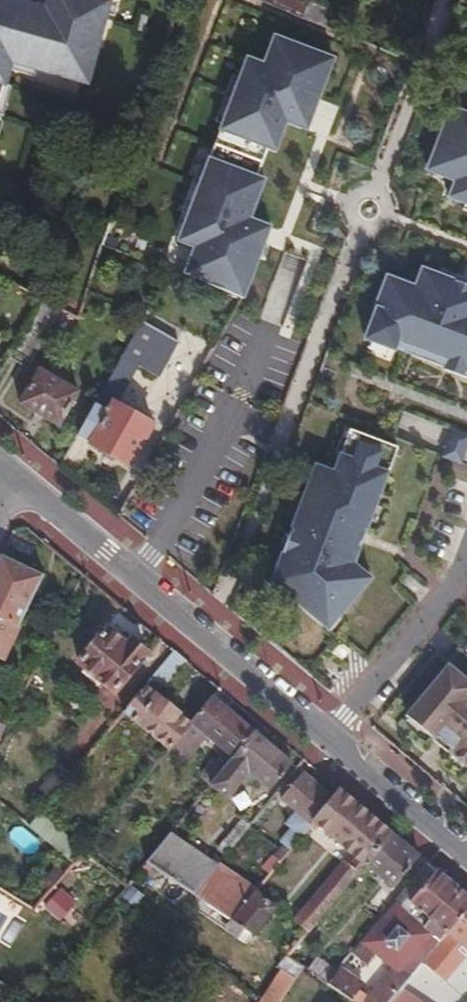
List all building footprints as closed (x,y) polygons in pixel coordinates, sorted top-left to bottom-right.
[(47,10),(12,0),(0,0),(0,105),(4,85),(12,63),(37,70),(40,63),(82,75),(94,32),(102,34),(111,2),(105,1),(106,0),(50,0),(47,10)] [(271,4),(303,17),(308,1),(305,0),(273,0),(271,4)] [(308,1),(303,17),(325,25),(331,10),(308,1)] [(278,35),(267,62),(274,66),(285,38),(278,35)] [(224,292),(243,301),(265,244),(260,242),(267,225),(252,219),(267,179),(259,176),(270,147),(278,150),(290,121),(305,127),(312,110),(316,112),(337,57),(285,38),(274,66),(267,62),(250,56),(243,76),(225,123),(207,169),(189,216),(179,241),(196,247),(203,250),(192,279),(224,292)] [(217,120),(225,123),(243,76),(235,73),(217,120)] [(452,106),(431,162),(459,173),(456,179),(450,197),(466,203),(466,112),(452,106)] [(316,112),(312,110),(305,127),(311,130),(318,112),(316,112)] [(459,173),(431,162),(428,169),(456,179),(459,173)] [(200,166),(181,213),(189,216),(207,169),(200,166)] [(267,225),(260,242),(265,244),(266,245),(273,228),(267,225)] [(203,250),(196,247),(184,276),(192,279),(203,250)] [(457,280),(423,267),(416,285),(388,275),(375,309),(377,309),(366,339),(394,349),(395,346),(446,366),(448,366),(449,362),(466,369),(466,284),(457,280)] [(457,280),(466,284),(466,277),(459,274),(457,280)] [(44,299),(33,294),(28,303),(38,308),(44,299)] [(149,308),(78,435),(132,466),(155,424),(119,403),(140,367),(160,377),(186,330),(149,308)] [(466,377),(466,369),(449,362),(448,366),(446,366),(445,368),(466,377)] [(60,425),(79,391),(39,370),(21,403),(60,425)] [(343,452),(353,427),(348,426),(338,451),(343,452)] [(285,545),(272,578),(288,584),(285,592),(325,625),(332,616),(339,616),(340,617),(371,577),(353,562),(362,540),(349,535),(354,524),(367,528),(400,446),(353,427),(343,452),(336,470),(318,463),(290,531),(285,545)] [(443,455),(460,461),(466,443),(466,433),(453,427),(443,455)] [(367,528),(354,524),(349,535),(362,540),(367,528)] [(280,544),(285,545),(290,531),(286,529),(280,544)] [(18,624),(42,575),(1,555),(0,557),(0,616),(18,624)] [(288,584),(272,578),(269,586),(285,592),(288,584)] [(2,658),(18,624),(0,616),(0,658),(2,658)] [(339,616),(332,616),(325,625),(330,629),(340,617),(339,616)] [(128,647),(104,628),(76,663),(113,693),(148,651),(135,640),(128,647)] [(342,658),(350,649),(341,641),(333,651),(342,658)] [(187,660),(173,650),(155,673),(161,680),(165,684),(187,660)] [(408,715),(436,738),(438,735),(452,747),(450,749),(466,764),(466,679),(450,665),(408,715)] [(161,680),(155,673),(145,685),(151,691),(161,680)] [(123,712),(167,750),(171,746),(191,723),(151,691),(145,685),(123,712)] [(232,757),(254,730),(213,697),(191,723),(204,735),(232,757)] [(193,750),(204,735),(191,723),(171,746),(179,752),(193,750)] [(232,757),(210,785),(228,800),(249,773),(270,789),(292,761),(254,730),(232,757)] [(436,738),(435,739),(449,751),(450,749),(452,747),(438,735),(436,738)] [(49,802),(71,775),(59,764),(36,791),(49,802)] [(309,824),(333,794),(303,770),(281,799),(294,810),(284,824),(290,828),(279,840),(284,844),(289,848),(309,824)] [(391,831),(339,787),(333,794),(309,824),(313,827),(316,825),(361,862),(365,864),(391,831)] [(40,813),(29,826),(68,857),(77,845),(40,813)] [(419,854),(391,831),(365,864),(393,887),(419,854)] [(146,862),(193,895),(206,877),(218,864),(212,860),(170,832),(146,862)] [(289,848),(284,844),(275,854),(280,859),(289,848)] [(212,860),(218,864),(222,857),(216,853),(212,860)] [(308,932),(365,864),(361,862),(355,869),(344,860),(295,920),(308,932)] [(43,884),(49,889),(69,867),(59,861),(45,878),(47,880),(43,884)] [(427,861),(400,893),(447,933),(466,910),(466,894),(427,861)] [(206,877),(193,895),(231,919),(255,890),(218,864),(206,877)] [(255,890),(231,919),(253,935),(276,906),(255,890)] [(424,960),(447,933),(400,893),(395,901),(432,932),(400,973),(408,979),(424,960)] [(395,901),(361,942),(391,968),(400,973),(432,932),(395,901)] [(447,933),(424,960),(443,976),(466,949),(466,910),(447,933)] [(253,935),(231,919),(223,929),(247,946),(253,935)] [(284,945),(280,952),(287,957),(288,958),(293,950),(284,945)] [(288,958),(303,968),(327,984),(337,970),(298,945),(293,950),(288,958)] [(288,958),(287,957),(278,968),(282,970),(261,998),(266,1001),(280,1001),(303,968),(288,958)] [(363,1001),(389,1001),(401,988),(408,979),(400,973),(391,968),(370,994),(363,1001)] [(327,984),(355,1001),(363,1001),(370,994),(337,970),(327,984)] [(0,983),(14,990),(16,991),(21,981),(0,971),(0,983)] [(10,998),(14,990),(0,983),(0,984),(0,993),(10,998)] [(445,985),(432,1001),(466,1001),(445,985)] [(401,988),(389,1001),(423,1001),(401,988)]
